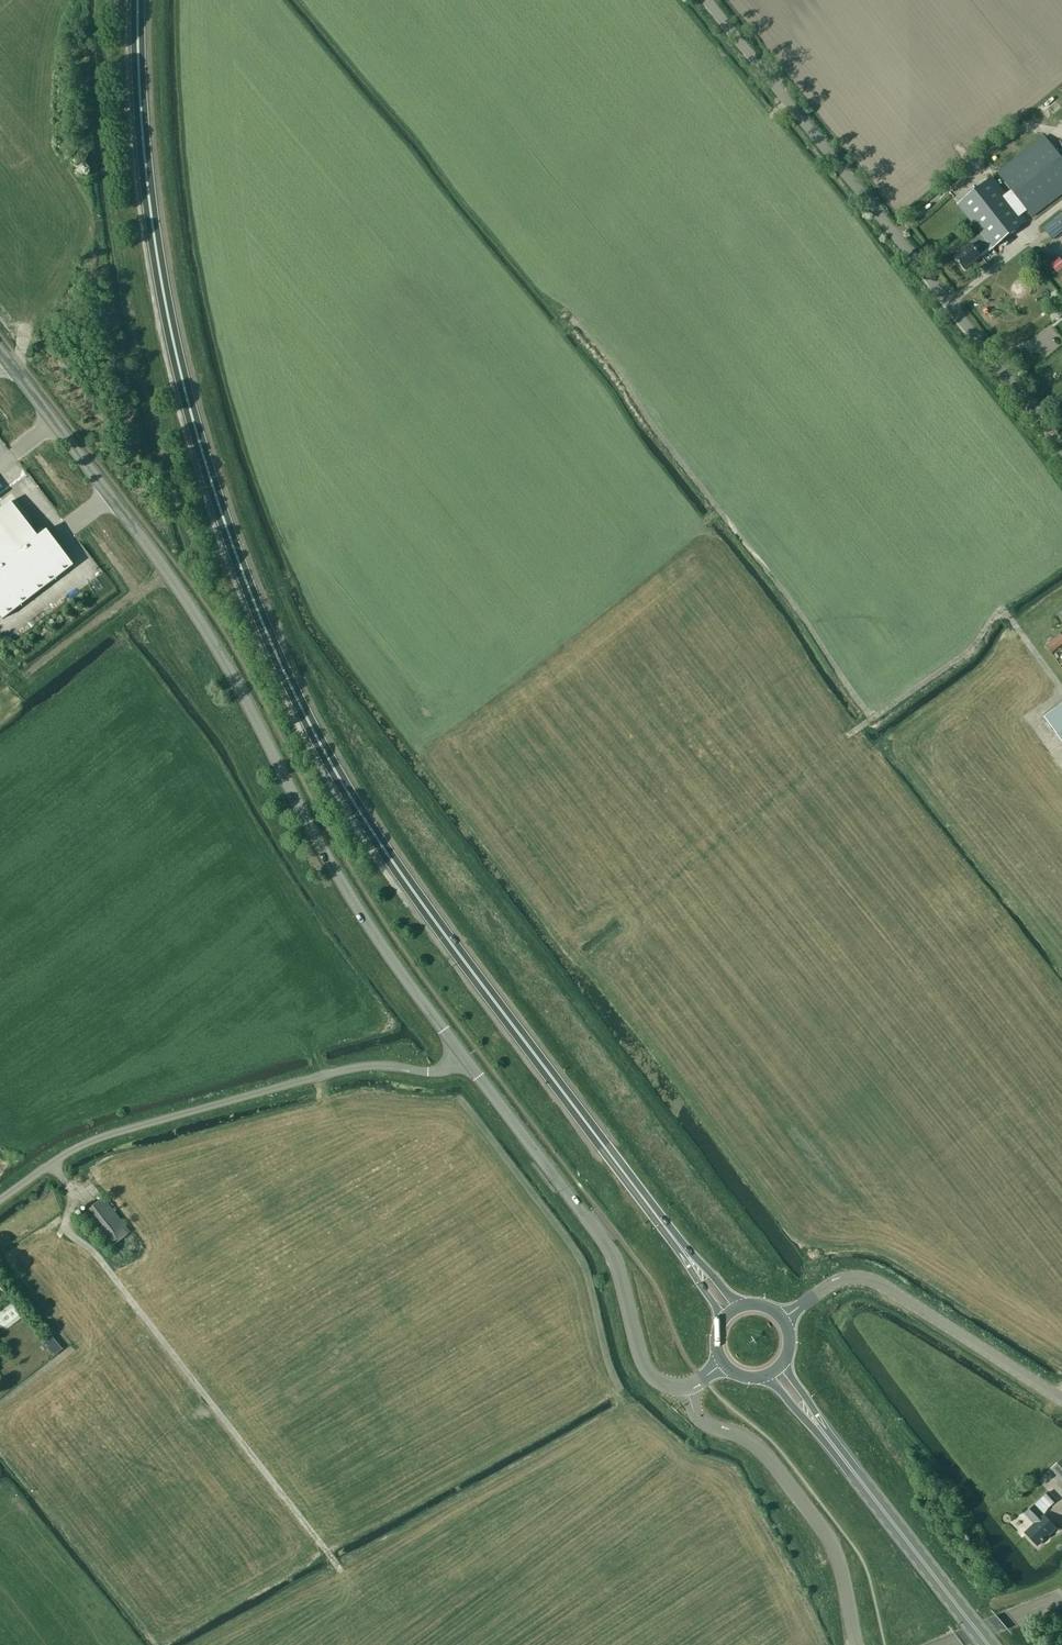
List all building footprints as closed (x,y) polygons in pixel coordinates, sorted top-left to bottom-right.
[(1044,137),(997,173),(1011,191),(1005,195),(992,177),(957,205),(979,233),(968,241),(971,244),(954,257),(964,270),(981,256),(979,254),(990,246),(991,247),(1025,221),(1020,214),(1026,210),(1031,217),(1061,194),(1061,161),(1044,137)] [(1043,228),(1052,238),(1061,231),(1061,213),(1043,228)] [(1053,261),(1060,269),(1061,268),(1061,261),(1058,256),(1053,261)] [(2,619),(73,565),(46,530),(37,537),(10,501),(0,509),(0,616),(2,619)] [(1060,633),(1045,646),(1051,654),(1061,645),(1061,635),(1060,633)] [(1056,656),(1049,660),(1061,679),(1061,665),(1056,656)] [(1045,716),(1061,741),(1061,704),(1045,716)] [(108,1248),(130,1232),(103,1197),(81,1213),(108,1248)] [(51,1336),(42,1343),(50,1352),(56,1348),(59,1351),(62,1348),(51,1336)] [(1050,1468),(1061,1481),(1061,1458),(1050,1468)] [(1057,1499),(1049,1491),(1043,1497),(1051,1505),(1057,1499)] [(1037,1545),(1056,1527),(1044,1515),(1043,1516),(1034,1505),(1026,1514),(1035,1523),(1025,1533),(1037,1545)]
